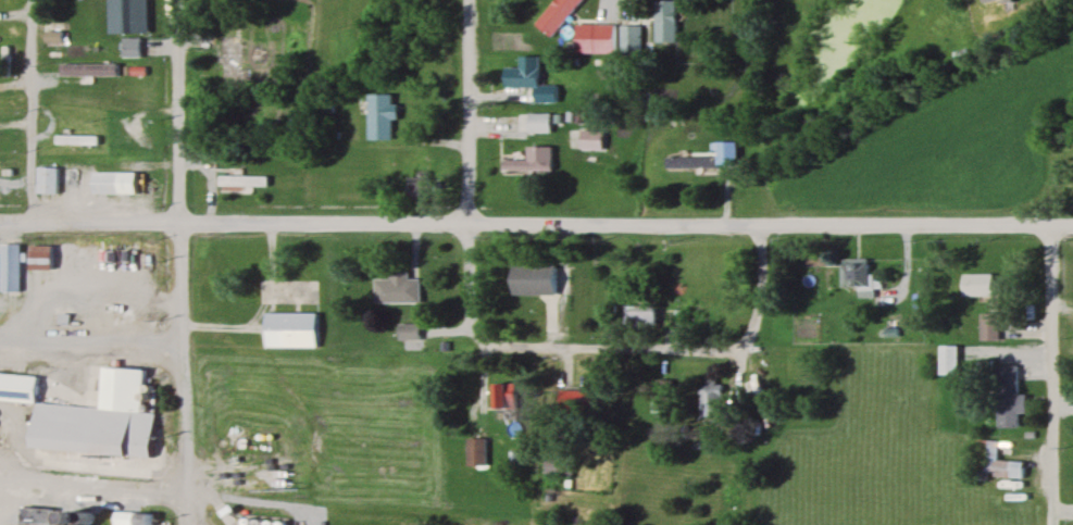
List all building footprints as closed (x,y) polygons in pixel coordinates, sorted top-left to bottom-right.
[(78,0),(64,0),(64,37),(78,37),(78,0)] [(553,39),(588,0),(558,0),(537,24),(553,39)] [(678,43),(678,2),(656,2),(656,43),(678,43)] [(150,29),(127,29),(127,24),(118,24),(118,8),(150,8),(150,29)] [(578,55),(617,55),(617,25),(578,25),(578,55)] [(641,57),(641,27),(623,27),(623,57),(641,57)] [(241,92),(222,92),(222,34),(241,34),(241,92)] [(141,57),(125,57),(125,37),(141,37),(141,57)] [(0,49),(0,64),(1,78),(8,77),(5,48),(0,49)] [(542,57),(520,57),(520,68),(508,68),(508,87),(542,87),(542,57)] [(63,75),(63,64),(120,64),(120,75),(63,75)] [(371,138),(371,93),(392,93),(392,103),(399,103),(399,117),(392,117),(392,138),(371,138)] [(527,133),(552,133),(552,114),(527,114),(527,133)] [(554,147),(527,147),(527,160),(502,160),(502,171),(554,171),(554,147)] [(701,168),(701,172),(717,172),(717,157),(665,157),(665,168),(701,168)] [(57,166),(57,193),(36,193),(36,166),(57,166)] [(220,185),(220,175),(229,175),(229,166),(241,166),(241,175),(269,175),(269,185),(250,185),(250,192),(239,192),(240,185),(220,185)] [(89,192),(89,172),(137,172),(137,192),(89,192)] [(29,267),(30,243),(53,245),(52,268),(29,267)] [(18,291),(0,291),(0,245),(18,245),(18,291)] [(288,267),(295,260),(326,286),(320,293),(288,267)] [(876,299),(876,260),(847,260),(847,299),(876,299)] [(512,295),(559,295),(559,265),(512,265),(512,295)] [(963,297),(995,297),(995,275),(963,275),(963,297)] [(376,301),(376,278),(422,278),(422,301),(376,301)] [(631,305),(631,326),(657,326),(657,305),(631,305)] [(266,346),(266,312),(317,312),(317,347),(266,346)] [(399,339),(399,323),(420,323),(420,339),(399,339)] [(958,346),(936,346),(936,375),(958,375),(958,346)] [(991,359),(978,361),(980,376),(993,374),(991,359)] [(38,402),(98,408),(102,365),(146,368),(142,412),(155,413),(151,458),(35,447),(38,402)] [(998,427),(1020,428),(1020,414),(1029,414),(1029,396),(1018,395),(1018,366),(999,365),(998,427)] [(38,402),(0,399),(0,372),(41,376),(38,402)] [(498,384),(513,383),(514,409),(499,409),(498,384)] [(669,415),(669,383),(649,383),(649,415),(669,415)] [(723,385),(698,385),(698,417),(723,417),(723,385)] [(595,390),(564,390),(564,412),(595,412),(595,390)] [(466,437),(485,436),(486,463),(467,463),(466,437)] [(1026,461),(999,461),(999,440),(976,440),(975,477),(1026,478),(1026,461)] [(507,450),(516,450),(515,463),(507,463),(507,450)] [(544,473),(545,454),(572,457),(572,475),(544,473)] [(35,521),(33,521),(33,510),(27,510),(27,524),(35,524),(35,521)]
